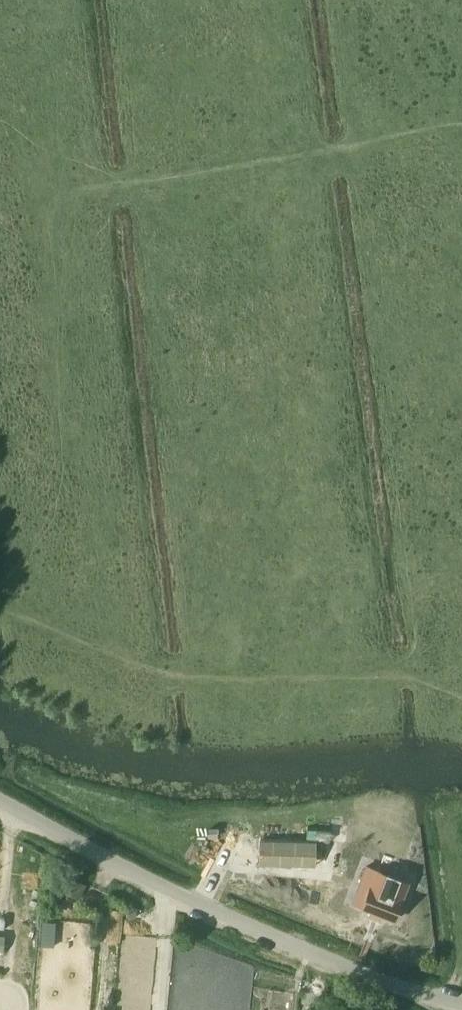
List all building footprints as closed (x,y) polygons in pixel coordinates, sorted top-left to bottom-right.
[(243,837),(242,861),(314,864),(314,852),(322,853),(323,841),(243,837)] [(395,920),(403,899),(392,895),(397,882),(364,870),(352,902),(370,909),(368,914),(379,919),(381,915),(395,920)] [(134,918),(135,908),(126,908),(125,918),(134,918)]
